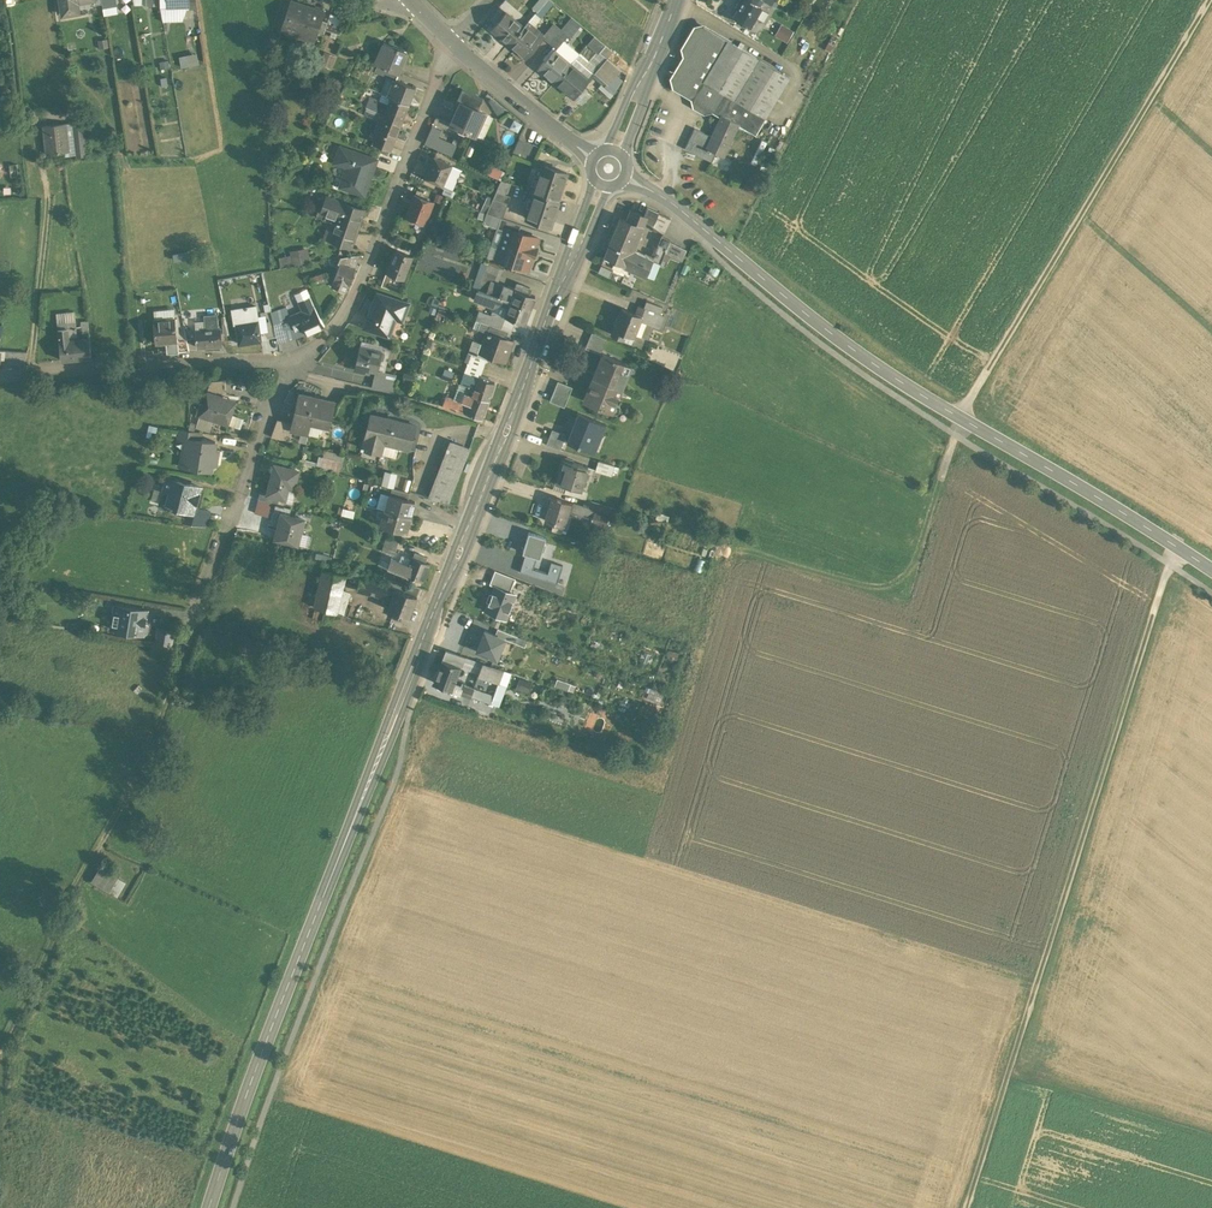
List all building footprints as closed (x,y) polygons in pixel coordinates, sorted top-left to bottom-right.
[(62,1),(61,1),(63,13),(77,11),(75,1),(80,0),(62,0),(62,1)] [(103,2),(105,14),(118,11),(116,0),(102,0),(103,2)] [(292,0),(291,0),(281,30),(313,40),(316,32),(320,19),(323,11),(292,0)] [(536,11),(545,0),(537,0),(531,7),(536,11)] [(535,12),(541,17),(554,2),(552,0),(545,0),(536,11),(535,12)] [(736,7),(739,8),(734,17),(750,27),(761,8),(755,4),(758,0),(740,0),(736,7)] [(523,27),(505,12),(491,28),(509,43),(523,27)] [(345,18),(330,13),(327,21),(325,29),(340,34),(345,18)] [(571,16),(561,28),(569,35),(568,36),(570,38),(581,25),(571,16)] [(320,19),(316,32),(323,35),(325,29),(327,21),(320,19)] [(541,39),(547,44),(561,28),(553,22),(540,38),(541,39)] [(790,41),(795,28),(782,22),(776,35),(790,41)] [(523,27),(509,43),(526,58),(541,39),(540,38),(524,25),(523,27)] [(547,44),(554,49),(555,50),(564,40),(568,36),(569,35),(561,28),(547,44)] [(788,78),(702,29),(694,30),(682,51),(684,59),(672,80),(675,91),(688,98),(690,107),(701,112),(708,110),(719,116),(736,125),(754,134),(788,78)] [(199,32),(189,34),(191,44),(188,45),(190,58),(203,56),(199,32)] [(605,45),(594,36),(587,44),(596,52),(598,53),(599,52),(605,45)] [(564,40),(555,50),(570,63),(579,54),(579,53),(564,40)] [(396,48),(383,43),(374,63),(378,64),(398,74),(403,63),(399,61),(404,50),(397,47),(396,48)] [(326,48),(319,60),(331,66),(338,54),(326,48)] [(555,50),(554,49),(538,67),(555,82),(570,63),(555,50)] [(570,63),(555,82),(573,97),(590,78),(594,72),(595,72),(606,59),(599,52),(598,53),(596,52),(588,61),(579,54),(570,63)] [(619,70),(607,58),(606,59),(595,72),(605,81),(602,84),(607,89),(612,93),(621,79),(615,74),(619,70)] [(398,74),(378,64),(374,72),(394,80),(396,81),(399,74),(398,74)] [(396,81),(394,80),(388,96),(390,98),(408,105),(415,89),(396,81)] [(457,106),(448,125),(476,138),(477,137),(487,115),(487,113),(478,109),(483,99),(462,89),(455,105),(457,106)] [(366,107),(383,115),(390,98),(388,96),(375,91),(372,99),(370,98),(366,107)] [(408,105),(390,98),(383,115),(401,122),(408,105)] [(381,121),(383,115),(366,107),(363,115),(373,119),(374,118),(381,121)] [(401,122),(383,115),(381,121),(372,142),(375,143),(390,149),(401,122)] [(487,115),(477,137),(483,139),(493,118),(487,115)] [(736,125),(719,116),(711,136),(694,129),(685,148),(713,161),(717,152),(724,156),(736,125)] [(82,120),(74,121),(78,153),(86,152),(82,120)] [(66,121),(44,124),(47,151),(69,149),(66,122),(66,121)] [(74,121),(66,122),(69,149),(70,154),(78,153),(74,121)] [(424,145),(452,158),(457,146),(438,138),(440,134),(431,130),(424,145)] [(539,147),(519,139),(513,153),(533,162),(539,147)] [(390,149),(375,143),(372,150),(387,157),(390,149)] [(376,161),(365,157),(366,155),(339,146),(334,160),(346,164),(338,186),(364,195),(376,161)] [(433,157),(423,180),(443,188),(453,165),(433,157)] [(567,172),(542,164),(534,190),(535,191),(558,199),(567,172)] [(487,173),(501,180),(505,171),(491,165),(487,173)] [(436,194),(418,187),(415,196),(433,203),(436,194)] [(496,191),(493,197),(508,203),(510,195),(496,191)] [(558,199),(535,191),(526,217),(550,225),(559,199),(558,199)] [(415,196),(407,217),(407,218),(409,222),(412,223),(416,222),(416,221),(424,224),(433,203),(415,196)] [(363,210),(327,197),(322,210),(338,216),(331,237),(351,244),(360,217),(363,210)] [(501,217),(502,218),(508,203),(493,197),(486,213),(501,217)] [(379,208),(365,203),(363,210),(360,217),(375,222),(379,208)] [(658,212),(648,207),(644,216),(643,217),(652,223),(658,212)] [(627,220),(620,217),(604,257),(624,266),(630,249),(643,217),(644,216),(630,211),(627,220)] [(671,218),(658,212),(652,223),(651,226),(664,234),(671,218)] [(502,218),(501,217),(497,228),(505,230),(506,227),(519,231),(521,224),(502,218)] [(519,231),(506,227),(505,230),(499,248),(502,249),(499,260),(528,269),(532,257),(533,257),(537,247),(535,246),(538,237),(519,231)] [(651,259),(650,261),(659,265),(664,254),(669,241),(669,239),(660,236),(651,259)] [(432,254),(427,268),(456,279),(466,255),(426,240),(422,250),(432,254)] [(686,249),(669,241),(664,254),(682,260),(686,249)] [(290,250),(292,264),(311,261),(308,246),(290,250)] [(651,259),(630,249),(624,266),(645,275),(650,261),(651,259)] [(412,257),(396,251),(391,264),(390,263),(386,273),(403,280),(412,257)] [(342,257),(340,262),(355,268),(360,256),(342,257)] [(472,287),(478,289),(499,296),(503,284),(498,282),(502,269),(481,261),(472,287)] [(355,268),(340,262),(334,278),(333,278),(331,285),(345,291),(348,284),(349,285),(355,268)] [(601,265),(598,272),(609,278),(613,271),(601,265)] [(310,276),(312,284),(326,280),(325,276),(327,275),(326,271),(310,276)] [(403,280),(386,273),(381,288),(400,294),(405,280),(403,280)] [(503,284),(499,296),(530,308),(531,308),(536,296),(527,293),(529,288),(519,284),(517,289),(503,284)] [(478,289),(470,286),(468,292),(476,295),(478,289)] [(499,296),(478,289),(476,295),(474,298),(490,304),(492,299),(504,304),(500,313),(525,323),(530,308),(499,296)] [(409,305),(377,294),(365,328),(384,335),(392,313),(404,317),(409,305)] [(302,310),(314,305),(310,296),(298,301),(302,310)] [(658,305),(645,300),(641,308),(655,313),(658,305)] [(236,322),(258,318),(257,317),(256,304),(230,308),(232,322),(236,322)] [(324,327),(314,305),(302,310),(288,315),(295,331),(303,328),(306,335),(324,327)] [(282,308),(271,312),(274,324),(278,345),(290,342),(306,336),(306,335),(303,328),(295,331),(288,315),(286,306),(282,308)] [(641,308),(638,306),(635,314),(641,317),(639,322),(659,330),(664,317),(655,313),(641,308)] [(635,314),(620,308),(609,336),(620,340),(622,336),(632,339),(639,322),(641,317),(635,314)] [(218,314),(204,315),(205,330),(196,330),(197,339),(197,348),(208,347),(207,343),(222,342),(221,328),(219,328),(218,314)] [(186,340),(197,339),(196,330),(194,316),(182,317),(186,340)] [(265,316),(257,317),(258,318),(260,333),(267,332),(265,316)] [(175,317),(153,319),(156,343),(177,341),(175,317)] [(258,318),(236,322),(239,344),(261,341),(260,333),(258,318)] [(83,339),(90,339),(88,320),(81,321),(83,339)] [(50,337),(59,336),(58,329),(58,323),(49,324),(50,337)] [(508,331),(490,324),(487,332),(506,338),(508,331)] [(69,341),(77,340),(76,327),(68,328),(69,341)] [(60,341),(69,341),(68,328),(58,329),(59,336),(60,341)] [(506,338),(487,332),(480,352),(505,361),(512,341),(506,338)] [(606,339),(592,333),(586,348),(600,353),(606,339)] [(630,344),(632,339),(622,336),(620,340),(630,344)] [(69,341),(60,341),(61,361),(91,358),(90,339),(83,339),(77,340),(69,341)] [(382,353),(360,348),(354,371),(366,374),(366,370),(376,373),(377,373),(378,372),(382,353)] [(677,360),(658,350),(654,357),(674,367),(677,360)] [(3,364),(24,366),(27,354),(5,351),(3,364)] [(486,359),(472,354),(468,363),(483,368),(486,359)] [(631,365),(603,354),(593,377),(621,388),(631,365)] [(464,373),(479,378),(483,368),(468,363),(464,373)] [(377,373),(376,373),(375,380),(390,383),(392,375),(378,372),(377,373)] [(467,386),(464,393),(473,396),(479,378),(464,373),(460,384),(467,386)] [(488,377),(482,375),(482,378),(479,378),(473,396),(488,401),(495,383),(487,380),(488,377)] [(621,388),(593,377),(590,385),(590,384),(588,389),(584,400),(612,411),(615,403),(619,404),(622,396),(619,395),(621,388)] [(390,383),(375,380),(373,389),(388,393),(390,383)] [(210,382),(207,392),(223,397),(225,391),(223,381),(210,382)] [(572,387),(557,381),(549,401),(564,407),(572,387)] [(223,397),(207,392),(199,415),(228,425),(235,402),(223,397)] [(464,393),(461,402),(464,403),(464,402),(470,404),(473,396),(464,393)] [(321,400),(299,395),(295,416),(293,427),(292,432),(308,436),(308,435),(305,434),(307,424),(329,428),(334,403),(333,403),(333,404),(321,402),(321,400)] [(473,396),(470,404),(464,402),(464,403),(461,413),(482,419),(488,401),(473,396)] [(449,410),(461,413),(464,403),(461,402),(456,400),(452,399),(449,410)] [(579,414),(566,443),(578,447),(593,452),(589,450),(596,434),(600,435),(605,424),(579,414)] [(386,420),(371,416),(362,450),(381,455),(383,444),(409,450),(416,426),(387,419),(386,420)] [(293,427),(276,423),(271,439),(289,444),(292,432),(293,427)] [(201,433),(180,429),(179,439),(186,440),(186,439),(200,441),(201,433)] [(565,436),(551,430),(544,446),(559,451),(565,436)] [(200,441),(186,439),(186,440),(184,452),(189,458),(187,468),(210,472),(211,465),(215,466),(217,452),(214,451),(215,443),(200,441)] [(449,441),(427,498),(449,503),(470,449),(449,441)] [(582,491),(589,467),(562,458),(555,481),(554,482),(570,487),(582,491)] [(341,464),(322,459),(319,470),(338,475),(341,464)] [(613,467),(598,462),(595,470),(611,475),(613,467)] [(298,472),(274,466),(267,496),(279,499),(285,501),(289,483),(295,485),(298,472)] [(387,470),(384,483),(396,486),(399,472),(387,470)] [(190,485),(177,482),(166,479),(163,491),(165,494),(162,504),(182,509),(182,510),(183,509),(195,512),(196,509),(202,488),(190,484),(190,485)] [(554,482),(555,481),(546,479),(543,487),(568,494),(570,487),(554,482)] [(396,490),(394,497),(407,500),(409,493),(396,490)] [(279,499),(267,496),(260,494),(258,501),(277,506),(279,499)] [(394,497),(390,496),(388,504),(391,505),(389,512),(409,517),(414,502),(407,500),(394,497)] [(571,503),(552,497),(545,521),(564,526),(571,503)] [(584,499),(582,506),(595,510),(597,511),(599,504),(584,499)] [(582,506),(573,503),(570,512),(592,519),(595,510),(582,506)] [(209,513),(196,509),(195,512),(183,509),(182,510),(182,509),(180,516),(185,518),(183,525),(205,528),(209,513)] [(343,509),(341,515),(353,518),(354,513),(343,509)] [(597,511),(595,510),(592,519),(590,525),(604,529),(609,514),(597,511)] [(409,517),(389,512),(387,519),(384,518),(381,526),(405,532),(409,517)] [(304,521),(281,515),(274,541),(298,547),(304,521)] [(341,515),(339,522),(351,525),(353,518),(341,515)] [(546,537),(529,532),(522,553),(525,554),(537,557),(540,558),(541,552),(544,552),(546,544),(544,543),(546,537)] [(398,542),(386,538),(384,545),(396,549),(398,542)] [(396,549),(384,545),(381,551),(394,555),(396,549)] [(537,557),(525,554),(520,572),(557,583),(563,566),(551,562),(548,573),(533,568),(537,557)] [(382,555),(379,564),(378,565),(387,568),(387,567),(391,559),(382,555)] [(408,566),(391,559),(387,567),(423,581),(430,563),(412,556),(408,566)] [(346,577),(325,571),(315,607),(336,613),(346,577)] [(496,586),(510,592),(515,578),(495,571),(490,584),(496,586)] [(396,588),(359,579),(357,589),(392,598),(396,588)] [(405,584),(403,591),(417,596),(420,588),(405,584)] [(510,592),(496,586),(487,611),(505,618),(515,594),(510,592)] [(403,591),(396,588),(392,598),(388,609),(408,618),(417,596),(403,591)] [(147,610),(116,605),(115,606),(117,606),(116,613),(114,613),(112,629),(142,634),(146,631),(147,626),(144,622),(147,610)] [(497,628),(495,635),(505,639),(515,643),(518,636),(497,628)] [(174,631),(158,629),(156,643),(171,646),(174,631)] [(495,635),(485,631),(478,650),(497,658),(505,639),(495,635)] [(461,666),(462,666),(466,656),(446,649),(442,659),(461,666)] [(455,679),(456,679),(461,666),(442,659),(441,659),(432,682),(470,695),(473,688),(473,687),(462,683),(461,685),(454,683),(455,679)] [(498,682),(499,683),(504,670),(482,662),(477,675),(498,683),(498,682)] [(493,695),(491,703),(500,706),(507,686),(499,683),(498,682),(498,683),(493,695)] [(493,695),(473,688),(470,695),(491,703),(493,695)] [(99,863),(93,877),(112,887),(119,873),(99,863)]
